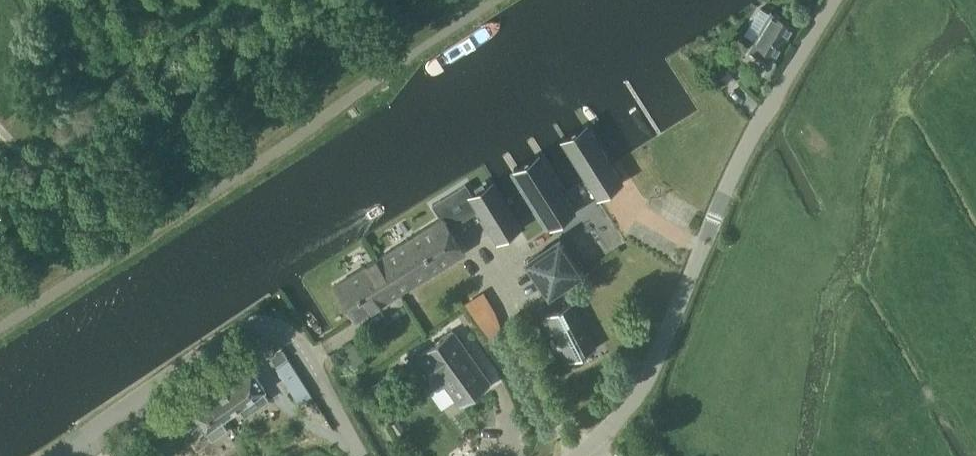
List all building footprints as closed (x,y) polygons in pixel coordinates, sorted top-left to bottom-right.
[(754,40),(748,50),(769,63),(776,53),(777,54),(795,25),(771,10),(753,39),(754,40)] [(731,75),(715,58),(705,68),(720,85),(731,75)] [(586,122),(561,138),(587,179),(598,197),(623,181),(586,122)] [(514,168),(550,227),(575,211),(539,152),(514,168)] [(441,218),(335,284),(356,318),(464,251),(449,227),(479,208),(484,217),(489,215),(502,236),(518,227),(505,205),(492,183),(473,195),(466,184),(433,205),(441,218)] [(559,239),(528,260),(549,291),(580,270),(559,239)] [(546,314),(570,360),(595,348),(571,301),(546,314)] [(458,315),(465,324),(472,319),(466,309),(458,315)] [(452,329),(408,361),(429,390),(442,380),(460,405),(491,383),(452,329)] [(312,395),(282,349),(271,357),(277,366),(276,367),(300,403),(312,395)] [(265,389),(252,370),(222,390),(236,410),(239,408),(244,416),(269,399),(263,390),(265,389)] [(222,420),(236,410),(222,390),(193,410),(201,423),(192,430),(196,436),(205,430),(212,439),(227,429),(222,420)] [(172,422),(165,412),(151,421),(159,431),(172,422)] [(398,420),(392,425),(399,434),(405,430),(398,420)]
